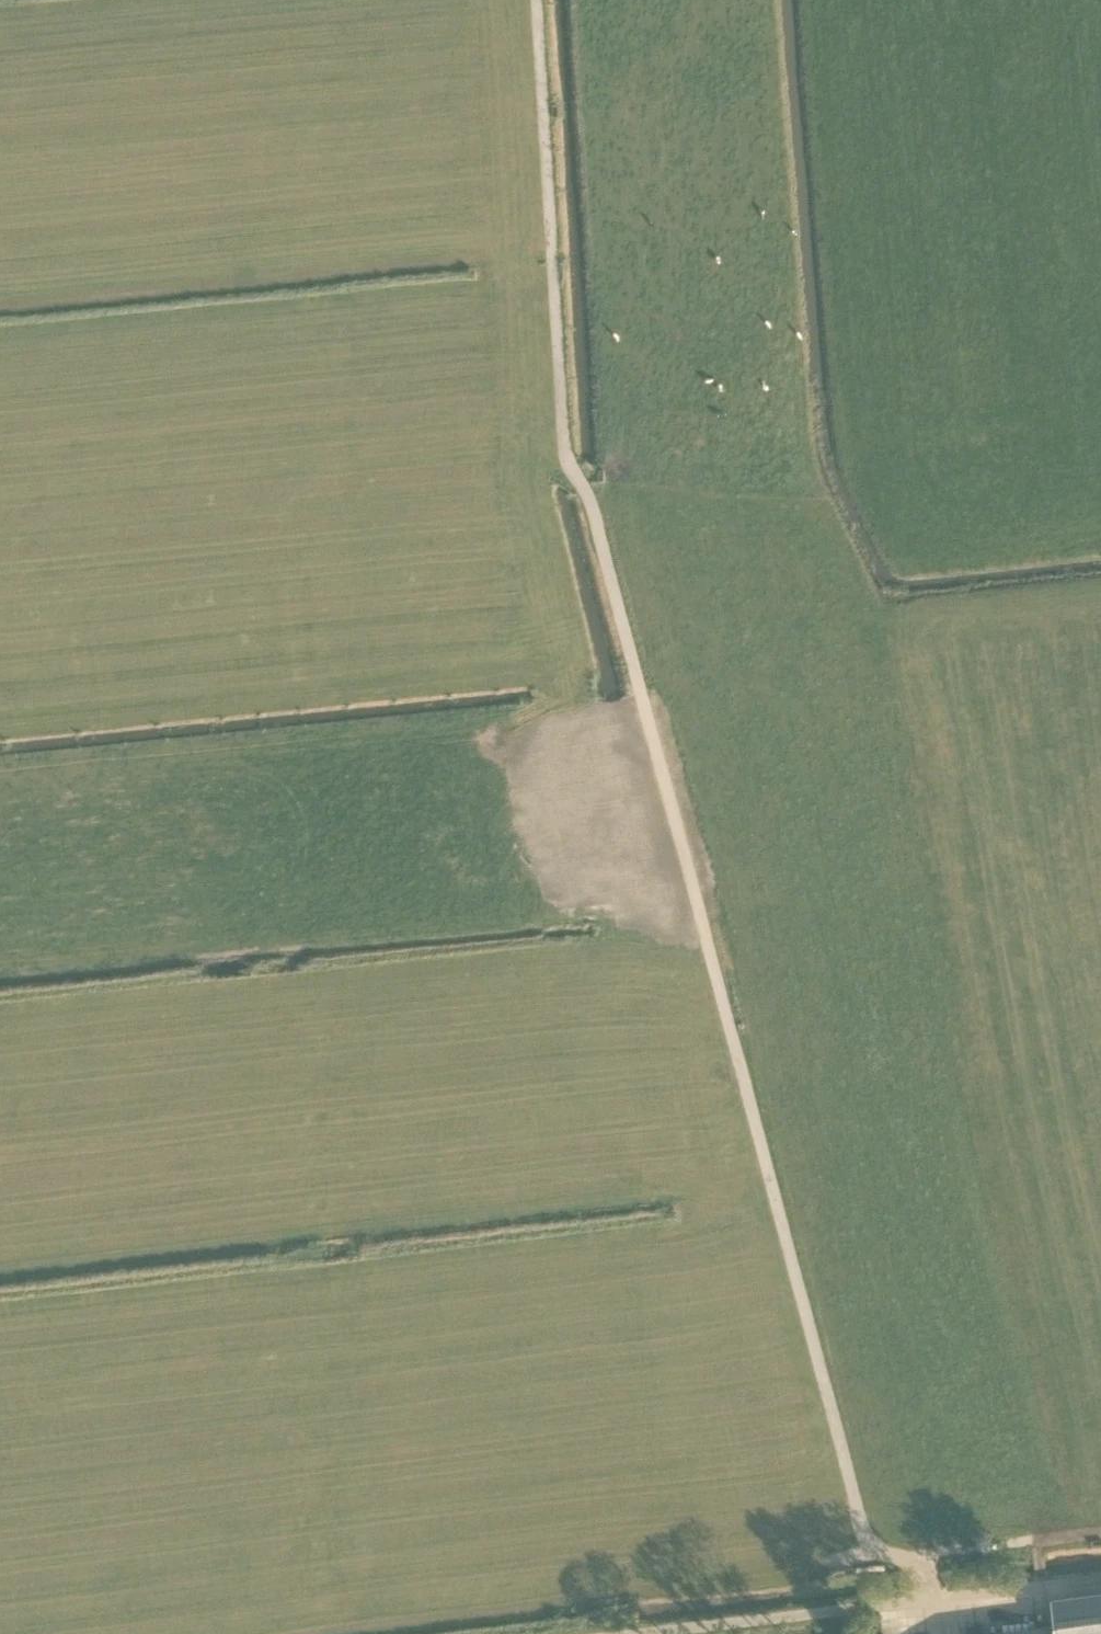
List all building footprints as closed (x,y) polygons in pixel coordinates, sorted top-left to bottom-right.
[(1074,1598),(1074,1599),(1071,1600),(1067,1602),(1064,1605),(1061,1608),(1059,1611),(1057,1615),(1056,1619),(1056,1623),(1055,1623),(1056,1633),(1100,1633),(1100,1595),(1074,1598)]
